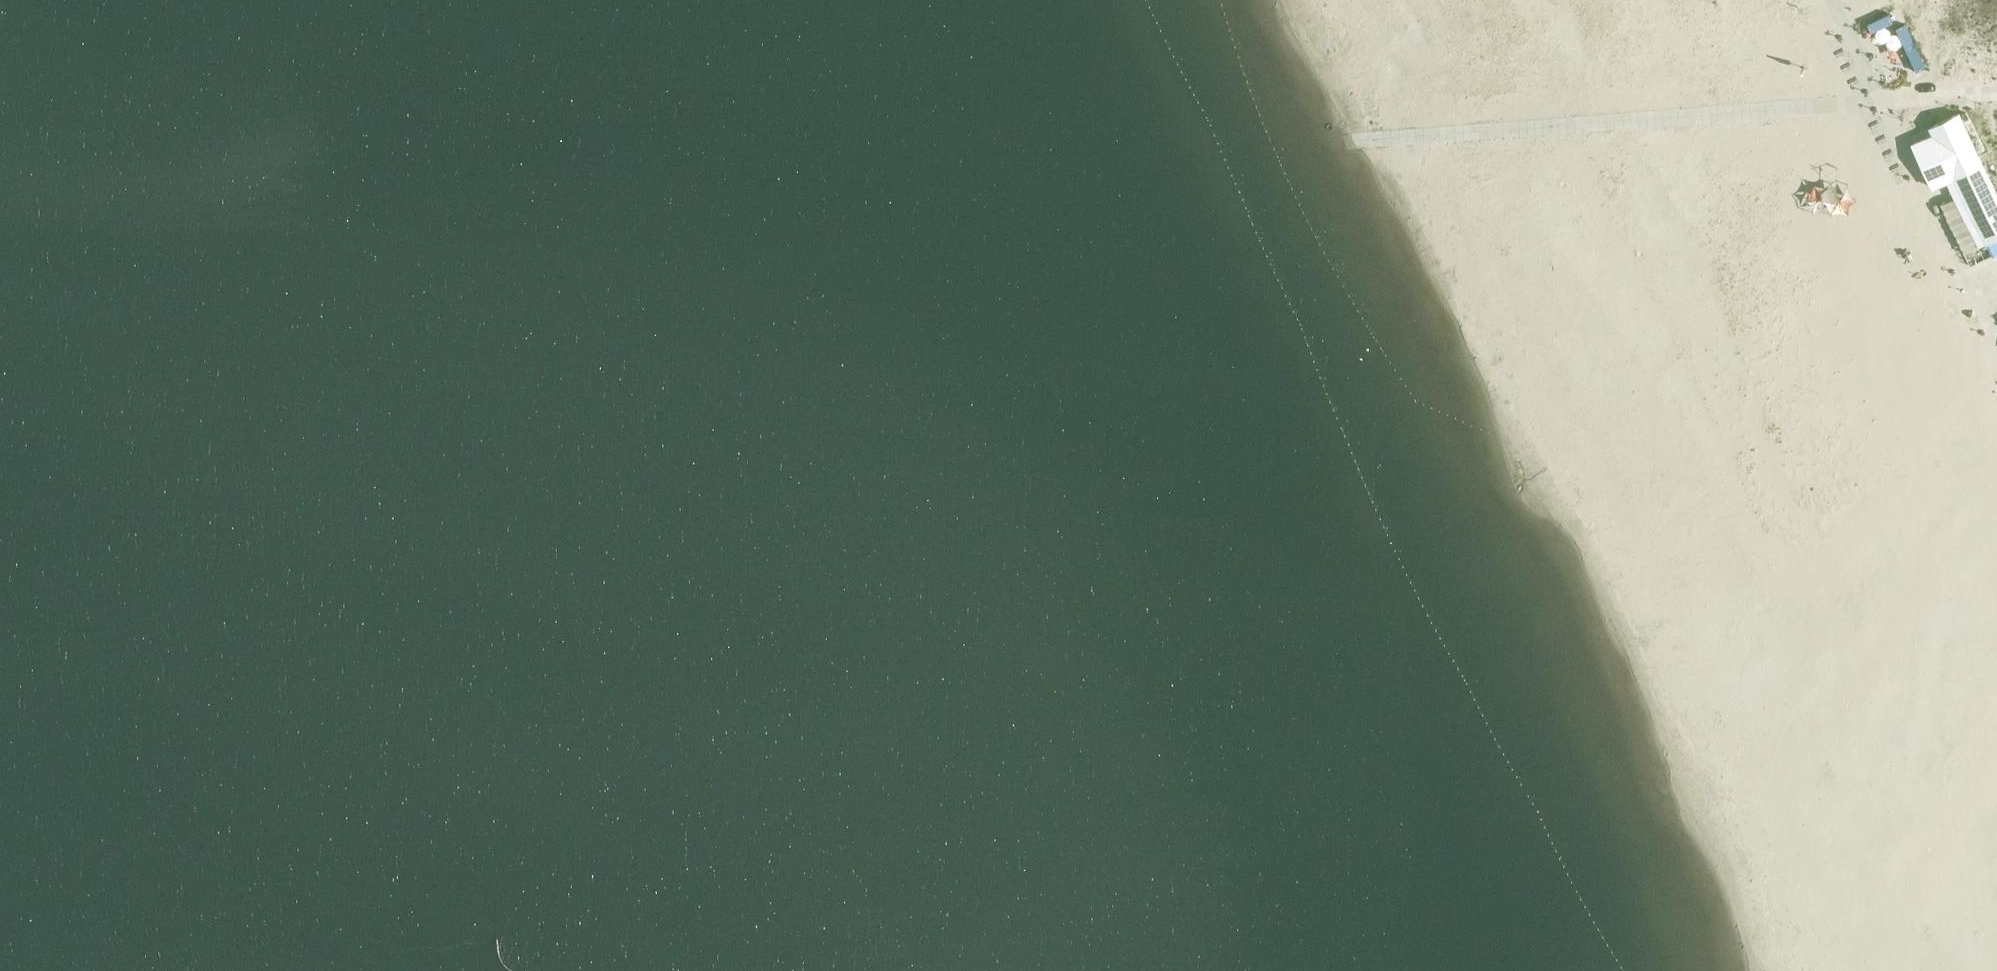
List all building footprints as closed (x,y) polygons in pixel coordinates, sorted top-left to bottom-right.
[(1912,144),(1933,187),(1955,177),(1980,229),(1996,221),(1996,191),(1980,155),(1960,114),(1931,127),(1934,134),(1912,144)]
